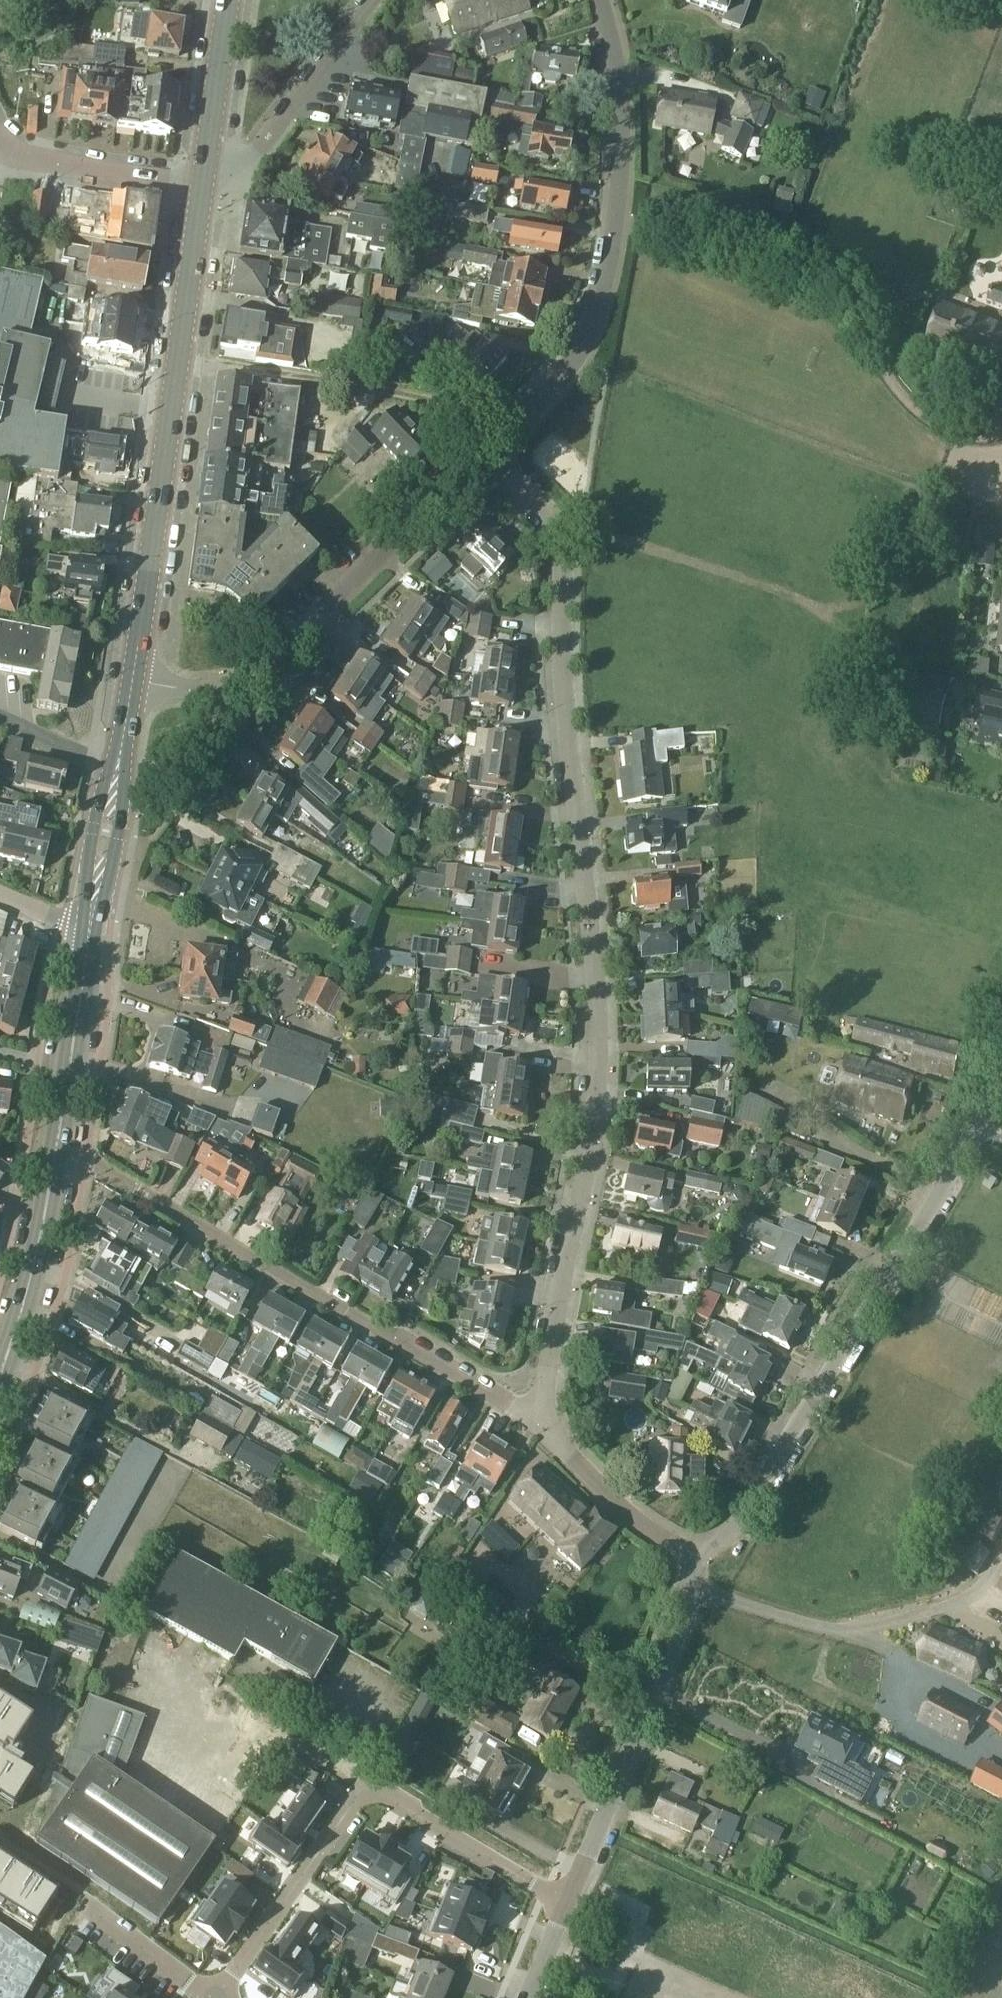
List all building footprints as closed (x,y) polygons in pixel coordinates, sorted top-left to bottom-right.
[(115,6),(139,9),(141,0),(116,0),(115,6)] [(454,31),(458,34),(530,9),(527,0),(443,0),(454,31)] [(725,14),(723,20),(732,23),(742,27),(751,2),(750,2),(745,0),(688,0),(725,14)] [(134,17),(131,40),(146,42),(145,53),(149,53),(148,56),(159,58),(159,55),(178,57),(179,54),(182,51),(182,46),(180,43),(183,24),(142,18),(134,17)] [(521,23),(480,37),(487,57),(528,42),(521,23)] [(95,44),(95,48),(68,44),(65,61),(67,61),(122,70),(125,49),(95,44)] [(582,55),(537,48),(537,49),(528,52),(526,69),(534,70),(533,71),(546,73),(545,78),(548,82),(557,83),(561,80),(562,75),(578,78),(582,55)] [(53,57),(16,51),(14,63),(6,62),(3,82),(17,84),(15,96),(35,99),(38,79),(50,81),(53,57)] [(416,56),(411,80),(449,88),(454,64),(416,56)] [(122,70),(67,61),(67,63),(59,62),(57,71),(63,72),(56,118),(69,120),(69,121),(92,125),(91,126),(114,130),(115,129),(118,105),(123,71),(122,70)] [(471,87),(474,72),(456,69),(453,84),(471,87)] [(123,71),(118,105),(173,113),(176,90),(157,87),(155,83),(148,83),(144,86),(143,86),(145,73),(125,71),(123,71)] [(411,80),(399,137),(404,138),(423,142),(424,142),(425,137),(475,147),(486,96),(449,88),(411,80)] [(395,126),(400,97),(353,88),(352,91),(348,90),(344,114),(348,114),(347,117),(395,126)] [(826,94),(809,88),(802,104),(819,111),(826,94)] [(722,109),(715,108),(717,99),(662,89),(656,123),(710,134),(710,132),(727,139),(722,149),(741,157),(753,130),(734,122),(732,125),(720,120),(722,109)] [(763,104),(763,102),(762,102),(741,94),(732,118),(754,128),(755,126),(761,129),(770,107),(763,104)] [(519,108),(542,112),(544,99),(521,95),(519,108)] [(173,113),(118,105),(115,129),(170,137),(173,113)] [(491,105),(489,118),(489,119),(525,125),(527,111),(491,105)] [(548,160),(567,163),(567,161),(570,158),(571,150),(569,148),(571,137),(552,133),(553,129),(535,126),(534,131),(524,129),(519,157),(547,162),(548,160)] [(365,151),(368,136),(348,132),(347,143),(365,151)] [(308,154),(307,154),(342,174),(353,181),(360,169),(357,166),(363,156),(330,137),(325,146),(317,141),(309,154),(308,154)] [(403,143),(402,152),(423,156),(425,148),(426,142),(424,142),(423,142),(404,138),(403,143)] [(342,174),(307,154),(298,171),(307,176),(301,187),(326,202),(331,195),(340,200),(347,188),(337,182),(342,174)] [(472,165),(470,181),(496,185),(498,169),(472,165)] [(519,182),(517,192),(526,193),(524,206),(539,209),(539,208),(566,213),(570,191),(519,182)] [(73,191),(59,188),(53,232),(66,235),(151,252),(158,202),(127,197),(126,198),(73,191)] [(774,204),(790,208),(794,192),(778,188),(774,204)] [(33,194),(30,221),(46,223),(50,196),(33,194)] [(457,204),(455,218),(486,224),(489,209),(457,204)] [(247,208),(243,230),(329,243),(331,231),(287,224),(289,214),(247,208)] [(371,219),(371,220),(393,224),(395,224),(397,212),(373,208),(371,219)] [(389,253),(393,224),(371,220),(350,216),(349,222),(346,238),(371,242),(369,250),(389,253)] [(510,245),(557,253),(557,249),(560,247),(561,240),(560,237),(561,232),(495,220),(493,232),(512,235),(510,245)] [(288,262),(307,265),(326,267),(329,243),(243,230),(239,254),(288,261),(288,262)] [(540,299),(546,274),(497,263),(499,251),(466,245),(463,263),(494,268),(489,287),(501,290),(540,299)] [(147,260),(135,258),(65,246),(63,261),(75,263),(73,275),(88,278),(88,280),(142,290),(147,260)] [(327,265),(339,267),(340,259),(328,257),(327,265)] [(230,277),(233,278),(232,282),(230,284),(229,289),(232,293),(264,298),(269,268),(253,265),(254,263),(233,260),(230,277)] [(288,262),(286,272),(284,284),(301,287),(302,275),(306,275),(307,265),(288,262)] [(38,348),(41,334),(32,332),(43,284),(0,273),(0,339),(38,348)] [(534,327),(540,299),(501,290),(489,287),(477,285),(472,305),(455,307),(452,319),(481,326),(483,319),(517,327),(518,323),(534,327)] [(1001,306),(1001,289),(993,286),(987,301),(1001,306)] [(85,291),(69,288),(67,301),(83,303),(85,291)] [(310,294),(308,312),(359,319),(361,302),(310,294)] [(1001,376),(1001,325),(943,302),(926,347),(1001,376)] [(87,305),(84,325),(135,333),(138,311),(103,306),(103,307),(87,305)] [(386,307),(384,320),(410,325),(413,312),(386,307)] [(264,320),(225,313),(220,345),(257,351),(255,360),(292,366),(298,331),(264,325),(265,320),(264,320)] [(343,320),(342,328),(353,329),(350,351),(354,365),(356,365),(363,323),(343,320)] [(135,333),(84,325),(81,343),(96,345),(96,348),(132,353),(135,333)] [(484,340),(481,343),(472,335),(469,338),(462,332),(453,343),(436,362),(464,387),(473,376),(483,384),(484,383),(487,386),(496,376),(493,373),(505,358),(484,340)] [(62,454),(64,438),(66,427),(34,422),(52,351),(38,348),(0,339),(0,474),(57,482),(62,454)] [(406,366),(415,377),(424,368),(415,358),(406,366)] [(247,465),(289,471),(300,391),(217,380),(206,459),(247,465)] [(430,444),(408,421),(396,408),(373,432),(406,467),(430,444)] [(347,444),(362,458),(362,459),(377,444),(360,426),(344,442),(347,444)] [(294,449),(314,452),(316,433),(296,430),(294,449)] [(75,438),(73,457),(72,462),(82,463),(82,465),(99,468),(98,474),(113,476),(114,469),(116,470),(117,463),(122,461),(123,455),(119,451),(120,442),(86,438),(85,440),(75,438)] [(206,459),(203,481),(258,489),(260,480),(245,477),(247,465),(206,459)] [(276,478),(274,489),(290,492),(291,481),(276,478)] [(77,487),(52,484),(16,480),(11,521),(22,523),(19,544),(50,548),(52,531),(70,533),(70,535),(94,538),(95,529),(108,531),(112,504),(75,499),(77,487)] [(258,489),(203,481),(199,509),(203,510),(203,512),(284,524),(290,492),(274,489),(272,501),(242,497),(243,487),(258,490),(258,489)] [(10,486),(0,485),(0,538),(10,486)] [(289,511),(300,512),(303,496),(291,495),(289,511)] [(284,524),(203,512),(201,526),(196,526),(196,528),(199,528),(191,587),(214,591),(220,594),(218,597),(228,601),(229,598),(235,601),(251,617),(312,555),(316,559),(317,557),(285,527),(283,527),(284,524)] [(475,513),(468,521),(474,527),(481,519),(475,513)] [(487,521),(473,535),(482,543),(462,564),(474,575),(483,566),(493,576),(496,574),(498,576),(507,567),(504,564),(512,557),(501,546),(507,540),(487,521)] [(980,545),(979,560),(995,562),(996,547),(980,545)] [(444,561),(437,553),(419,571),(426,579),(444,561)] [(104,565),(49,556),(46,573),(66,576),(64,589),(75,591),(73,601),(90,604),(92,594),(100,595),(100,591),(104,592),(106,579),(102,579),(104,565)] [(21,590),(3,586),(0,599),(0,612),(16,616),(21,590)] [(469,615),(464,612),(465,610),(446,596),(438,608),(458,621),(467,627),(468,625),(468,624),(469,615)] [(411,600),(397,621),(430,644),(422,638),(436,617),(411,600)] [(470,612),(469,615),(468,624),(488,627),(490,615),(470,612)] [(88,618),(75,616),(72,630),(85,633),(88,618)] [(385,629),(381,634),(381,638),(384,640),(383,641),(408,658),(414,648),(423,655),(430,644),(397,621),(391,630),(389,628),(385,629)] [(60,635),(0,624),(0,670),(42,678),(37,706),(61,711),(67,707),(68,704),(72,682),(74,668),(75,668),(79,647),(78,647),(80,639),(60,635)] [(468,624),(468,625),(466,636),(487,639),(488,627),(468,624)] [(485,645),(481,678),(511,683),(513,672),(520,673),(521,662),(514,661),(515,657),(511,657),(512,649),(485,645)] [(346,675),(380,698),(393,679),(359,656),(346,675)] [(437,679),(417,665),(410,675),(430,689),(435,692),(439,683),(435,681),(437,679)] [(380,698),(346,675),(332,697),(365,720),(358,731),(377,744),(384,733),(370,724),(385,703),(379,699),(380,698)] [(430,689),(410,675),(403,685),(423,699),(430,689)] [(511,683),(481,678),(477,702),(508,706),(511,683)] [(914,694),(908,727),(939,733),(946,701),(947,696),(915,689),(914,694)] [(1001,744),(1001,696),(981,691),(978,706),(989,708),(981,739),(1001,744)] [(439,714),(463,716),(464,704),(440,702),(439,714)] [(308,710),(294,731),(318,748),(328,755),(343,735),(332,727),(308,710)] [(463,716),(439,714),(437,726),(462,728),(463,716)] [(478,730),(475,751),(465,749),(464,757),(516,764),(519,740),(490,736),(491,732),(478,730)] [(294,731),(280,751),(296,762),(302,766),(293,779),(329,810),(340,797),(322,781),(336,761),(328,755),(318,748),(294,731)] [(377,744),(358,731),(351,740),(371,753),(377,744)] [(631,735),(633,748),(624,749),(628,778),(621,778),(624,802),(663,797),(660,764),(667,763),(665,751),(684,749),(682,732),(656,735),(655,732),(631,735)] [(30,761),(31,757),(19,754),(22,740),(11,737),(2,760),(17,764),(16,769),(28,772),(25,786),(61,795),(67,770),(30,761)] [(496,787),(512,789),(516,764),(464,757),(471,759),(467,783),(470,783),(470,787),(496,791),(496,787)] [(288,823),(296,807),(290,801),(285,796),(287,793),(262,778),(249,801),(275,815),(288,823)] [(468,787),(447,784),(445,796),(467,799),(468,787)] [(413,785),(412,795),(421,797),(422,787),(413,785)] [(326,839),(340,823),(301,788),(290,801),(296,807),(309,819),(306,822),(326,839)] [(467,799),(445,796),(444,808),(465,811),(467,799)] [(275,815),(249,801),(237,823),(262,838),(275,815)] [(57,834),(58,834),(42,830),(45,814),(11,806),(11,807),(0,805),(0,821),(57,834)] [(646,813),(648,826),(626,828),(627,840),(624,840),(625,851),(628,851),(628,853),(648,851),(648,856),(676,853),(673,829),(686,827),(684,809),(646,813)] [(463,839),(463,840),(517,847),(521,824),(491,819),(491,816),(480,815),(476,841),(463,839)] [(1,870),(3,859),(12,861),(13,864),(19,865),(22,863),(28,865),(30,868),(34,869),(38,867),(43,868),(48,847),(54,849),(57,834),(0,821),(0,869),(1,870)] [(463,840),(461,850),(486,854),(483,872),(500,874),(501,870),(513,872),(517,847),(463,840)] [(278,844),(273,855),(298,869),(304,857),(278,844)] [(252,896),(259,883),(263,885),(268,875),(251,865),(252,864),(233,855),(232,857),(223,852),(220,858),(216,858),(211,867),(214,871),(211,875),(252,896)] [(298,869),(273,855),(267,866),(311,888),(321,866),(304,857),(298,869)] [(670,857),(655,859),(656,868),(671,866),(670,857)] [(675,865),(676,879),(700,877),(699,863),(675,865)] [(432,875),(432,876),(456,880),(458,868),(438,865),(436,876),(432,875)] [(155,883),(161,872),(149,866),(144,877),(155,883)] [(252,896),(211,875),(210,878),(206,878),(201,888),(202,892),(200,895),(209,900),(208,903),(225,911),(222,916),(223,921),(232,925),(236,923),(246,928),(240,940),(268,955),(275,941),(251,929),(264,902),(252,896)] [(456,880),(432,876),(430,888),(455,891),(456,880)] [(635,907),(669,903),(670,911),(685,909),(682,885),(671,887),(670,877),(632,881),(634,895),(632,896),(632,904),(635,905),(635,907)] [(497,897),(476,894),(473,913),(461,911),(460,921),(490,925),(520,930),(524,905),(496,901),(497,897)] [(641,957),(675,953),(673,938),(695,936),(694,925),(700,925),(698,914),(680,916),(681,927),(638,932),(640,944),(638,946),(639,953),(641,954),(641,957)] [(356,940),(362,929),(355,925),(349,936),(356,940)] [(520,930),(490,925),(486,950),(517,954),(520,930)] [(38,948),(2,939),(0,946),(0,952),(6,953),(2,967),(31,974),(38,948)] [(436,957),(438,942),(413,939),(411,954),(436,957)] [(181,972),(220,978),(222,964),(234,966),(236,956),(187,949),(185,959),(183,958),(181,972)] [(447,949),(446,961),(470,964),(471,952),(447,949)] [(397,953),(391,952),(386,966),(392,968),(397,953)] [(408,969),(415,970),(417,957),(410,955),(408,969)] [(470,964),(446,961),(444,972),(468,975),(470,964)] [(683,977),(712,976),(712,962),(682,964),(683,977)] [(0,975),(0,1004),(21,1009),(31,974),(2,967),(0,975)] [(220,978),(181,972),(179,986),(181,986),(180,997),(229,1004),(230,994),(219,992),(220,978)] [(462,993),(461,1003),(523,1012),(526,988),(499,984),(499,979),(479,976),(476,995),(462,993)] [(712,976),(683,977),(684,991),(713,989),(712,976)] [(344,994),(335,989),(310,977),(298,1002),(335,1021),(347,996),(344,994)] [(645,1017),(679,1016),(694,1015),(693,997),(678,998),(678,990),(644,992),(645,1017)] [(392,1015),(411,1015),(411,996),(391,995),(386,1001),(386,1010),(392,1015)] [(415,996),(414,1011),(428,1013),(430,998),(415,996)] [(800,1029),(804,1014),(751,1000),(747,1015),(800,1029)] [(523,1012),(461,1003),(461,1004),(471,1005),(469,1017),(479,1018),(477,1034),(503,1038),(504,1034),(519,1037),(519,1036),(524,1037),(526,1023),(521,1023),(523,1012)] [(15,1034),(21,1009),(0,1004),(0,1030),(15,1034)] [(679,1016),(645,1017),(646,1044),(680,1042),(679,1016)] [(251,1040),(256,1025),(234,1017),(228,1032),(251,1040)] [(960,1047),(919,1035),(858,1017),(853,1037),(914,1054),(910,1066),(951,1078),(960,1047)] [(310,1063),(319,1066),(323,1068),(324,1068),(331,1048),(273,1026),(266,1047),(267,1048),(271,1049),(284,1053),(306,1062),(310,1063)] [(449,1042),(473,1045),(475,1034),(450,1030),(449,1042)] [(212,1057),(198,1053),(200,1046),(189,1043),(189,1042),(159,1032),(148,1067),(180,1077),(180,1076),(190,1079),(192,1074),(206,1078),(202,1090),(216,1094),(228,1055),(214,1050),(212,1057)] [(231,1046),(252,1053),(255,1043),(235,1035),(231,1046)] [(432,1040),(431,1051),(447,1054),(449,1042),(432,1040)] [(473,1045),(449,1042),(447,1054),(471,1058),(473,1045)] [(687,1043),(686,1057),(716,1059),(717,1045),(687,1043)] [(267,1048),(258,1070),(275,1076),(284,1053),(271,1049),(267,1048)] [(485,1055),(481,1087),(484,1087),(526,1094),(530,1070),(500,1065),(501,1057),(485,1055)] [(885,1066),(885,1067),(848,1056),(836,1100),(902,1119),(915,1075),(885,1066)] [(647,1091),(687,1092),(687,1072),(708,1073),(708,1068),(716,1069),(716,1059),(691,1058),(691,1065),(647,1064),(647,1091)] [(319,1066),(310,1063),(302,1086),(315,1091),(323,1068),(319,1066)] [(364,1077),(364,1064),(351,1064),(351,1077),(364,1077)] [(7,1114),(11,1087),(0,1085),(0,1113),(7,1114)] [(484,1087),(481,1112),(523,1118),(526,1094),(484,1087)] [(742,1092),(734,1126),(763,1132),(764,1127),(804,1141),(811,1124),(785,1113),(759,1098),(742,1092)] [(127,1093),(118,1115),(156,1131),(157,1128),(163,1131),(167,1121),(175,1124),(178,1116),(152,1106),(152,1104),(127,1093)] [(692,1113),(725,1120),(726,1120),(728,1112),(714,1109),(715,1103),(692,1098),(689,1112),(692,1112),(692,1113)] [(450,1123),(473,1129),(478,1109),(446,1100),(440,1120),(450,1123)] [(380,1101),(380,1118),(399,1118),(399,1101),(380,1101)] [(273,1138),(281,1116),(258,1108),(251,1130),(252,1131),(273,1138)] [(214,1120),(215,1119),(194,1110),(187,1125),(208,1134),(209,1132),(214,1120)] [(646,1150),(653,1147),(668,1150),(667,1155),(680,1157),(683,1143),(681,1140),(682,1138),(687,1139),(686,1141),(719,1148),(725,1120),(692,1113),(689,1129),(674,1126),(674,1125),(657,1122),(657,1124),(641,1121),(639,1132),(635,1134),(634,1140),(636,1143),(636,1144),(637,1144),(639,1149),(646,1150)] [(149,1148),(153,1138),(168,1145),(161,1161),(183,1170),(194,1144),(163,1131),(157,1128),(156,1131),(118,1115),(110,1134),(135,1145),(136,1143),(149,1148)] [(209,1132),(240,1151),(252,1131),(251,1130),(230,1123),(229,1125),(214,1120),(209,1132)] [(473,1129),(450,1123),(447,1136),(481,1145),(485,1132),(473,1129)] [(249,1137),(243,1148),(250,1152),(257,1141),(249,1137)] [(390,1149),(402,1156),(409,1144),(396,1137),(390,1149)] [(782,1138),(777,1151),(800,1160),(805,1147),(782,1138)] [(237,1156),(217,1145),(208,1139),(194,1162),(204,1168),(200,1174),(219,1186),(237,1156)] [(755,1161),(767,1163),(771,1148),(758,1145),(755,1161)] [(468,1158),(466,1168),(481,1171),(494,1174),(526,1180),(531,1155),(499,1148),(499,1149),(484,1146),(481,1160),(468,1158)] [(272,1166),(282,1172),(291,1156),(281,1150),(272,1166)] [(816,1151),(811,1163),(839,1174),(844,1162),(816,1151)] [(255,1167),(237,1156),(219,1186),(223,1188),(224,1191),(231,1195),(234,1194),(238,1196),(255,1167)] [(258,1222),(279,1234),(287,1220),(298,1226),(306,1210),(296,1204),(294,1203),(299,1194),(306,1197),(309,1191),(310,1191),(319,1173),(293,1159),(283,1177),(284,1177),(275,1193),(274,1192),(258,1222)] [(9,1173),(8,1172),(7,1173),(0,1167),(0,1184),(9,1173)] [(481,1171),(476,1196),(489,1198),(488,1200),(520,1207),(521,1203),(526,1180),(494,1174),(481,1171)] [(630,1171),(625,1194),(650,1199),(650,1204),(652,1207),(656,1209),(660,1210),(664,1210),(668,1207),(669,1204),(671,1197),(671,1192),(674,1180),(630,1171)] [(865,1187),(836,1175),(825,1171),(819,1187),(822,1188),(818,1197),(826,1200),(855,1212),(865,1187)] [(686,1172),(683,1187),(719,1196),(723,1181),(686,1172)] [(444,1200),(469,1205),(472,1192),(447,1187),(446,1188),(433,1186),(430,1197),(444,1200)] [(733,1195),(737,1202),(742,1202),(747,1200),(748,1195),(744,1188),(738,1187),(734,1190),(733,1195)] [(349,1222),(364,1230),(377,1207),(362,1198),(349,1222)] [(469,1205),(444,1200),(442,1212),(467,1217),(469,1205)] [(855,1212),(826,1200),(816,1225),(846,1237),(855,1212)] [(162,1270),(170,1255),(177,1243),(105,1202),(93,1224),(142,1253),(139,1258),(161,1270),(162,1270)] [(748,1217),(740,1236),(776,1250),(783,1231),(748,1217)] [(776,1228),(810,1241),(815,1229),(787,1218),(786,1221),(780,1219),(776,1228)] [(483,1219),(478,1243),(479,1244),(521,1252),(525,1227),(484,1219),(483,1219)] [(420,1251),(437,1260),(453,1230),(436,1221),(420,1251)] [(614,1243),(612,1251),(655,1261),(662,1232),(650,1229),(650,1228),(619,1221),(617,1232),(614,1234),(612,1240),(614,1243)] [(680,1228),(677,1243),(711,1250),(714,1234),(680,1228)] [(383,1274),(391,1259),(384,1255),(382,1259),(373,1253),(378,1245),(364,1237),(359,1245),(349,1239),(339,1256),(347,1261),(340,1273),(362,1286),(363,1285),(366,1280),(367,1281),(370,1277),(372,1278),(376,1270),(383,1274)] [(139,1258),(138,1261),(105,1242),(101,1250),(103,1251),(96,1263),(140,1288),(150,1269),(157,1273),(161,1270),(139,1258)] [(181,1270),(193,1277),(197,1270),(188,1265),(195,1253),(177,1243),(170,1255),(162,1270),(165,1267),(167,1263),(181,1270)] [(478,1243),(473,1267),(475,1268),(485,1270),(516,1276),(516,1274),(520,1275),(523,1263),(519,1262),(521,1252),(479,1244),(478,1243)] [(779,1267),(822,1284),(831,1262),(796,1248),(793,1255),(785,1252),(779,1267)] [(366,1280),(363,1285),(382,1296),(384,1294),(393,1300),(414,1265),(394,1254),(391,1259),(383,1274),(376,1270),(372,1278),(370,1277),(367,1281),(366,1280)] [(433,1268),(458,1273),(460,1261),(438,1257),(433,1268)] [(718,1261),(715,1270),(729,1275),(731,1270),(727,1264),(718,1261)] [(140,1288),(96,1263),(90,1274),(88,1273),(83,1280),(133,1308),(138,1298),(135,1296),(140,1288)] [(219,1268),(207,1290),(231,1304),(226,1314),(238,1320),(241,1315),(244,1317),(248,1311),(240,1307),(252,1286),(219,1268)] [(433,1268),(427,1280),(426,1283),(436,1289),(437,1288),(438,1283),(455,1286),(458,1273),(433,1268)] [(174,1283),(203,1299),(205,1295),(201,1292),(206,1284),(193,1277),(181,1270),(174,1283)] [(710,1275),(705,1288),(713,1291),(718,1278),(710,1275)] [(696,1301),(701,1285),(684,1284),(637,1278),(635,1293),(696,1301)] [(436,1289),(426,1283),(414,1304),(434,1315),(440,1304),(431,1299),(436,1289)] [(467,1311),(506,1319),(510,1320),(513,1304),(509,1304),(511,1294),(474,1286),(472,1297),(470,1297),(467,1311)] [(634,1304),(629,1304),(631,1292),(598,1286),(594,1311),(611,1314),(610,1325),(649,1331),(651,1316),(633,1312),(634,1304)] [(708,1320),(719,1298),(702,1291),(692,1312),(708,1320)] [(742,1291),(737,1301),(749,1306),(756,1310),(759,1312),(798,1332),(807,1314),(807,1313),(799,1309),(779,1298),(776,1306),(764,1301),(764,1302),(753,1297),(754,1296),(742,1291)] [(110,1331),(121,1338),(127,1327),(115,1321),(120,1312),(86,1293),(77,1308),(112,1327),(110,1331)] [(254,1345),(237,1373),(246,1378),(286,1306),(268,1296),(253,1324),(263,1330),(254,1345)] [(804,1302),(799,1309),(807,1313),(807,1314),(810,1315),(815,1305),(804,1302)] [(286,1306),(246,1378),(253,1365),(260,1369),(269,1354),(278,1339),(288,1344),(304,1316),(286,1306)] [(749,1306),(739,1326),(760,1337),(761,1335),(789,1349),(798,1332),(759,1312),(756,1310),(749,1306)] [(112,1327),(77,1308),(69,1323),(102,1341),(102,1342),(120,1353),(127,1341),(121,1338),(110,1331),(112,1327)] [(506,1319),(467,1311),(462,1310),(459,1322),(473,1324),(469,1342),(480,1348),(484,1341),(501,1345),(506,1319)] [(313,1321),(297,1349),(292,1357),(295,1368),(287,1388),(295,1393),(306,1374),(330,1331),(313,1321)] [(716,1324),(709,1337),(721,1343),(715,1356),(715,1357),(764,1381),(765,1382),(768,1376),(771,1378),(776,1368),(773,1367),(774,1364),(762,1358),(766,1349),(753,1343),(716,1324)] [(627,1338),(623,1337),(590,1332),(586,1357),(597,1359),(596,1364),(610,1366),(610,1361),(620,1363),(619,1365),(630,1367),(632,1349),(637,1350),(638,1346),(680,1353),(685,1339),(648,1332),(649,1331),(610,1325),(628,1328),(627,1338)] [(216,1359),(228,1339),(209,1329),(198,1349),(216,1359)] [(306,1374),(295,1393),(290,1402),(300,1408),(316,1379),(314,1378),(322,1364),(331,1369),(347,1341),(330,1331),(306,1374)] [(239,1345),(228,1339),(216,1359),(219,1361),(218,1362),(226,1367),(239,1345)] [(216,1359),(198,1349),(185,1342),(177,1356),(211,1375),(218,1362),(219,1361),(216,1359)] [(685,1343),(677,1369),(678,1370),(686,1374),(693,1361),(715,1372),(718,1374),(728,1379),(726,1385),(728,1386),(756,1400),(765,1382),(764,1381),(715,1357),(715,1356),(707,1352),(707,1353),(685,1343)] [(350,1380),(342,1394),(338,1396),(324,1420),(333,1426),(349,1399),(374,1356),(356,1346),(340,1374),(350,1380)] [(66,1348),(59,1361),(56,1361),(53,1367),(55,1368),(52,1373),(92,1395),(105,1371),(66,1348)] [(374,1356),(349,1399),(333,1426),(334,1427),(336,1422),(344,1427),(357,1404),(365,1389),(374,1394),(391,1366),(374,1356)] [(671,1392),(667,1398),(679,1404),(692,1378),(686,1374),(678,1370),(669,1391),(670,1391),(671,1392)] [(400,1372),(382,1403),(376,1413),(389,1420),(386,1425),(391,1428),(417,1382),(400,1372)] [(613,1376),(609,1400),(627,1402),(628,1394),(641,1396),(644,1380),(613,1376)] [(391,1428),(390,1430),(408,1440),(436,1393),(417,1382),(391,1428)] [(664,1404),(668,1386),(654,1383),(650,1401),(664,1404)] [(55,1393),(31,1436),(37,1440),(14,1481),(20,1485),(0,1521),(0,1528),(32,1546),(56,1504),(50,1501),(73,1458),(67,1455),(90,1413),(55,1393)] [(231,1430),(240,1414),(213,1398),(204,1415),(231,1430)] [(311,1414),(316,1404),(306,1398),(300,1409),(311,1414)] [(695,1402),(690,1411),(695,1413),(695,1414),(744,1438),(753,1420),(737,1412),(727,1406),(716,1401),(711,1410),(695,1402)] [(448,1403),(422,1449),(440,1459),(426,1482),(438,1489),(456,1458),(448,1454),(457,1438),(453,1435),(466,1413),(461,1410),(461,1407),(456,1404),(453,1405),(448,1403)] [(328,1428),(301,1413),(291,1432),(317,1447),(328,1428)] [(695,1413),(688,1426),(697,1430),(694,1435),(737,1457),(746,1439),(744,1438),(695,1414),(695,1413)] [(204,1415),(203,1416),(192,1437),(221,1453),(233,1431),(231,1430),(204,1415)] [(703,1458),(685,1458),(686,1432),(673,1431),(672,1441),(650,1441),(650,1461),(647,1461),(643,1464),(643,1470),(646,1474),(650,1474),(649,1491),(685,1492),(685,1480),(702,1480),(703,1458)] [(454,1480),(464,1487),(455,1502),(443,1494),(431,1512),(441,1518),(443,1515),(451,1520),(460,1505),(499,1442),(492,1437),(490,1440),(482,1435),(454,1480)] [(142,1456),(148,1445),(133,1437),(127,1449),(142,1456)] [(235,1461),(252,1470),(261,1455),(263,1451),(246,1441),(235,1461)] [(499,1442),(460,1505),(461,1506),(469,1492),(474,1496),(479,1488),(489,1494),(494,1487),(514,1454),(507,1450),(508,1447),(499,1442)] [(142,1456),(127,1449),(121,1459),(136,1467),(142,1456)] [(350,1452),(344,1463),(362,1473),(368,1463),(350,1452)] [(136,1467),(121,1459),(116,1470),(131,1478),(136,1467)] [(374,1462),(366,1475),(388,1488),(396,1475),(374,1462)] [(560,1547),(557,1550),(579,1570),(616,1531),(594,1511),(591,1514),(540,1466),(509,1499),(560,1547)] [(131,1478),(116,1470),(110,1480),(125,1488),(131,1478)] [(356,1500),(369,1508),(382,1486),(370,1478),(370,1479),(360,1495),(356,1500)] [(110,1480),(104,1491),(119,1499),(125,1488),(110,1480)] [(119,1499),(104,1491),(99,1502),(114,1510),(119,1499)] [(717,1500),(712,1508),(717,1512),(723,1504),(717,1500)] [(99,1502),(93,1512),(108,1520),(114,1510),(99,1502)] [(370,1515),(358,1508),(351,1520),(363,1527),(370,1515)] [(108,1520),(93,1512),(87,1523),(102,1531),(108,1520)] [(461,1538),(470,1543),(480,1525),(472,1520),(461,1538)] [(102,1531),(87,1523),(82,1534),(97,1542),(102,1531)] [(82,1534),(76,1544),(91,1552),(97,1542),(82,1534)] [(76,1544),(71,1555),(86,1563),(91,1552),(76,1544)] [(243,1645),(266,1604),(169,1549),(135,1608),(233,1664),(244,1646),(243,1645)] [(86,1563),(71,1555),(64,1566),(80,1574),(86,1563)] [(405,1568),(385,1556),(377,1568),(397,1581),(405,1568)] [(13,1599),(20,1581),(26,1584),(32,1568),(13,1560),(10,1569),(0,1565),(0,1594),(13,1599)] [(468,1618),(478,1601),(486,1588),(455,1569),(437,1600),(468,1618)] [(433,1570),(423,1587),(434,1594),(445,1577),(433,1570)] [(78,1586),(50,1571),(37,1594),(66,1609),(78,1586)] [(409,1611),(426,1620),(435,1604),(418,1595),(409,1611)] [(336,1644),(266,1604),(243,1645),(244,1646),(270,1660),(269,1661),(313,1686),(336,1644)] [(84,1627),(64,1620),(57,1640),(76,1647),(84,1627)] [(919,1661),(970,1683),(980,1676),(985,1664),(983,1648),(936,1628),(922,1636),(917,1648),(919,1661)] [(47,1665),(19,1655),(21,1649),(0,1642),(0,1674),(10,1677),(8,1683),(36,1693),(47,1665)] [(576,1692),(549,1677),(521,1725),(548,1741),(576,1692)] [(919,1720),(964,1744),(980,1714),(934,1691),(919,1720)] [(419,1694),(414,1703),(430,1712),(435,1703),(419,1694)] [(34,1841),(157,1926),(164,1916),(210,1848),(214,1843),(121,1779),(144,1717),(88,1696),(34,1841)] [(518,1723),(477,1699),(467,1717),(508,1741),(518,1723)] [(13,1808),(33,1778),(20,1770),(24,1763),(11,1755),(32,1724),(0,1703),(0,1800),(13,1808)] [(989,1724),(1001,1734),(1001,1707),(989,1724)] [(814,1720),(800,1748),(815,1756),(812,1763),(821,1768),(815,1779),(861,1803),(874,1778),(855,1768),(866,1747),(814,1720)] [(482,1749),(470,1771),(517,1799),(526,1784),(523,1782),(527,1775),(514,1767),(520,1757),(483,1735),(477,1746),(482,1749)] [(270,1761),(277,1766),(284,1756),(277,1751),(270,1761)] [(383,1764),(380,1768),(390,1774),(396,1766),(380,1756),(377,1761),(383,1764)] [(517,1799),(470,1771),(461,1786),(452,1781),(441,1800),(459,1810),(466,1798),(501,1819),(505,1812),(508,1814),(517,1799)] [(303,1781),(312,1786),(317,1776),(308,1772),(303,1781)] [(694,1823),(695,1807),(684,1802),(692,1783),(671,1774),(653,1815),(691,1832),(694,1823)] [(1001,1800),(1001,1787),(991,1781),(986,1792),(1001,1800)] [(302,1795),(277,1831),(297,1845),(323,1809),(319,1806),(320,1804),(307,1795),(306,1797),(302,1795)] [(720,1813),(703,1805),(697,1802),(695,1807),(694,1823),(713,1832),(704,1854),(714,1859),(715,1856),(721,1859),(728,1843),(736,1846),(741,1835),(732,1832),(738,1818),(721,1811),(720,1813)] [(751,1832),(764,1838),(771,1824),(758,1818),(751,1832)] [(262,1821),(248,1841),(287,1869),(290,1865),(292,1866),(301,1853),(299,1852),(301,1848),(297,1845),(277,1831),(262,1821)] [(380,1845),(366,1836),(344,1873),(366,1886),(391,1845),(382,1840),(380,1845)] [(226,1843),(219,1838),(212,1848),(219,1853),(226,1843)] [(399,1850),(391,1845),(366,1886),(387,1899),(409,1862),(396,1854),(399,1850)] [(36,1929),(61,1891),(0,1852),(0,1905),(36,1929)] [(1001,1869),(993,1860),(980,1871),(989,1880),(1001,1869)] [(329,1874),(334,1865),(327,1861),(322,1869),(329,1874)] [(253,1877),(247,1872),(240,1882),(246,1886),(253,1877)] [(441,1914),(440,1915),(483,1931),(486,1922),(483,1921),(489,1907),(477,1902),(482,1887),(467,1881),(462,1896),(449,1891),(441,1914)] [(209,1906),(208,1907),(241,1930),(247,1922),(244,1920),(253,1908),(238,1897),(240,1895),(227,1886),(225,1888),(223,1886),(209,1906)] [(406,1899),(413,1903),(419,1893),(412,1889),(406,1899)] [(204,1902),(189,1923),(197,1929),(195,1931),(208,1940),(210,1938),(225,1948),(233,1936),(236,1938),(241,1930),(208,1907),(209,1906),(204,1902)] [(175,1916),(169,1911),(162,1921),(169,1926),(175,1916)] [(435,1911),(426,1936),(471,1953),(477,1939),(479,1940),(483,1931),(440,1915),(441,1914),(435,1911)] [(348,1927),(329,1913),(321,1925),(340,1938),(348,1927)] [(299,1919),(273,1956),(294,1970),(319,1934),(316,1931),(317,1929),(304,1920),(303,1922),(299,1919)] [(400,1945),(407,1947),(411,1936),(389,1927),(384,1938),(399,1944),(400,1945)] [(0,1928),(0,1997),(24,1997),(46,1961),(0,1928)] [(347,1935),(337,1959),(363,1970),(372,1950),(372,1949),(373,1946),(347,1935)] [(373,1946),(372,1949),(394,1958),(395,1956),(400,1945),(399,1944),(384,1938),(377,1936),(373,1946)] [(75,1956),(83,1945),(75,1938),(66,1950),(75,1956)] [(269,1953),(267,1956),(265,1955),(255,1968),(257,1969),(255,1973),(291,1997),(295,1997),(308,1980),(294,1970),(273,1956),(269,1953)] [(430,1997),(448,1997),(451,1992),(446,1990),(451,1979),(412,1963),(406,1976),(414,1979),(410,1990),(430,1997)] [(103,1997),(134,1997),(140,1990),(111,1970),(103,1981),(111,1987),(103,1997)] [(326,1993),(318,1990),(316,1997),(324,1997),(326,1993)] [(339,1997),(362,1997),(342,1990),(339,1997)] [(410,1990),(407,1997),(430,1997),(410,1990)]
